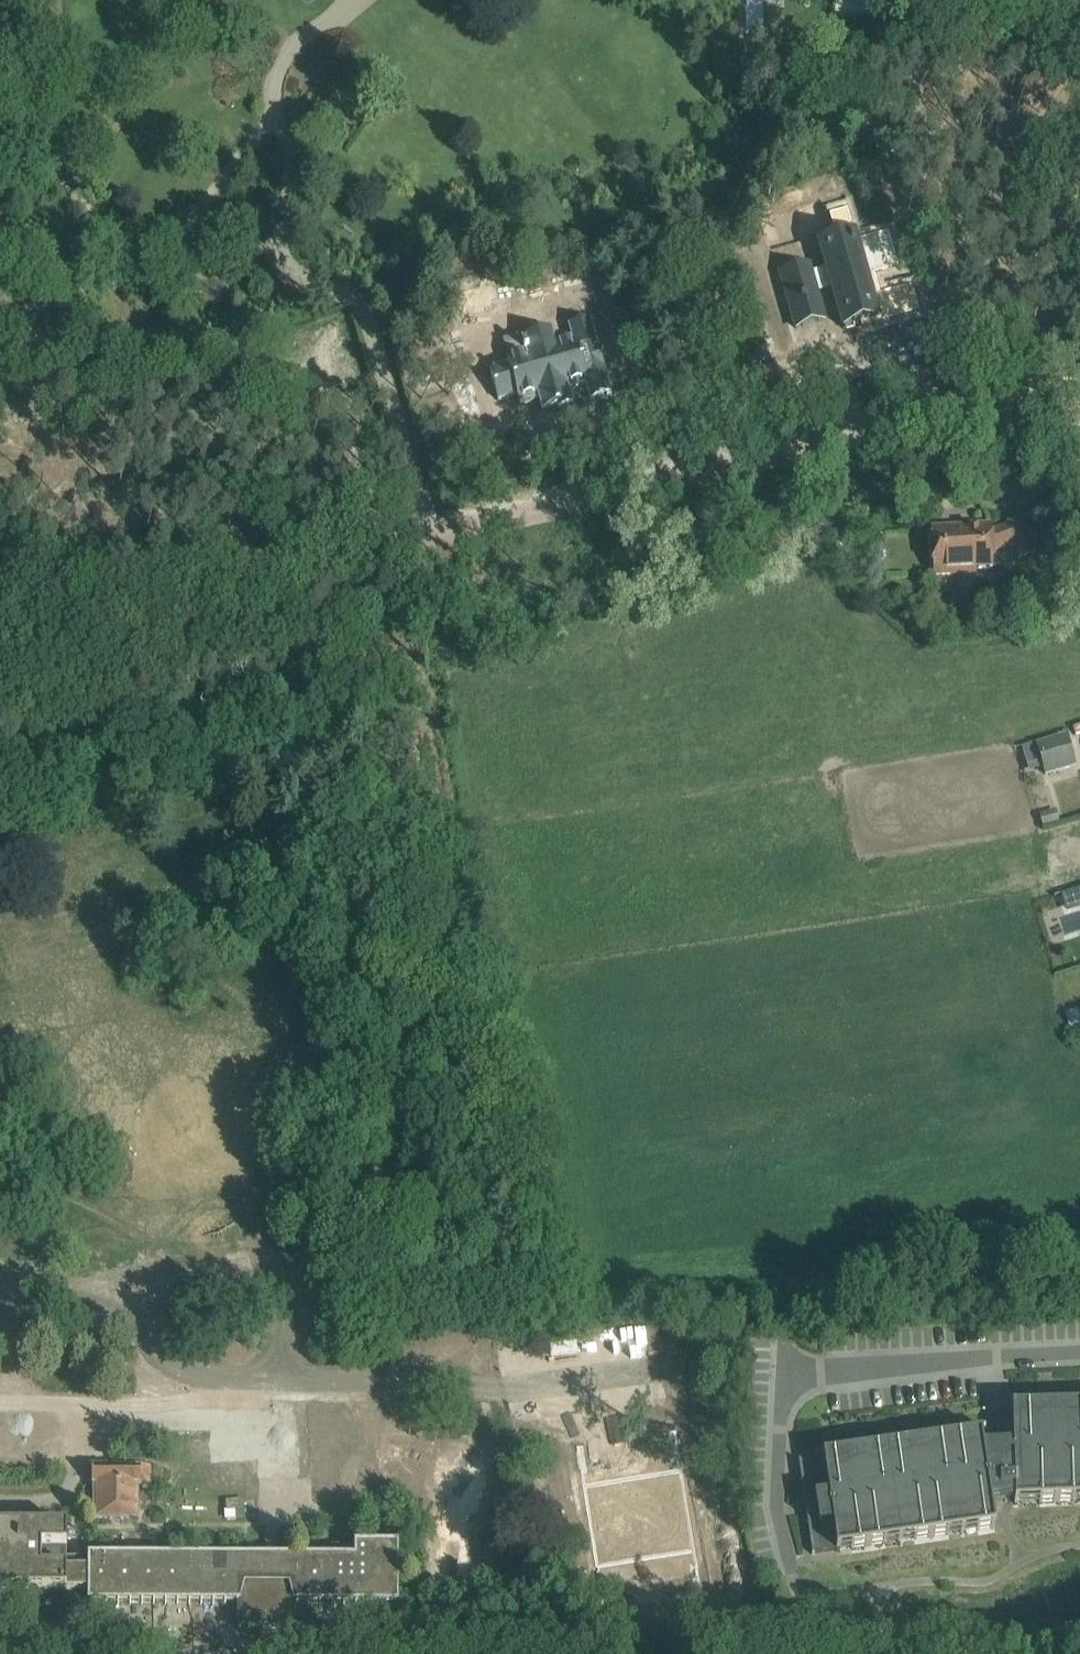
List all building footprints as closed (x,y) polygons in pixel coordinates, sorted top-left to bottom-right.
[(840,173),(770,194),(775,210),(807,200),(810,209),(848,197),(840,173)] [(819,258),(774,270),(791,336),(836,324),(839,332),(888,320),(876,274),(896,268),(889,241),(869,247),(862,222),(813,235),(819,258)] [(533,348),(514,354),(523,383),(542,376),(545,384),(548,383),(550,384),(561,380),(562,377),(564,375),(571,389),(598,380),(593,368),(605,363),(613,382),(632,374),(612,312),(614,310),(609,295),(605,294),(604,292),(584,299),(593,324),(574,329),(569,314),(546,322),(551,336),(531,342),(533,348)] [(1020,556),(1034,552),(1033,547),(1048,542),(1039,512),(1007,522),(1008,527),(991,533),(990,527),(931,530),(933,570),(993,567),(991,544),(1014,537),(1020,556)] [(1045,774),(1075,765),(1066,736),(1036,745),(1045,774)] [(1044,828),(1060,823),(1055,810),(1039,815),(1044,828)] [(1060,896),(1066,914),(1079,910),(1079,889),(1060,896)] [(1072,1038),(1079,1036),(1079,1009),(1065,1014),(1072,1038)] [(1079,1501),(1079,1406),(1078,1406),(1078,1413),(1055,1414),(1055,1404),(1053,1404),(1054,1414),(1031,1415),(1030,1408),(1012,1408),(1012,1415),(1013,1449),(1014,1497),(1014,1503),(1079,1501)] [(998,1446),(983,1447),(984,1450),(991,1501),(1014,1497),(1013,1449),(1012,1415),(997,1415),(998,1446)] [(984,1450),(983,1447),(981,1434),(977,1434),(977,1436),(980,1435),(981,1441),(968,1443),(967,1436),(932,1441),(933,1448),(920,1450),(919,1444),(920,1444),(920,1443),(916,1443),(916,1445),(918,1444),(918,1450),(905,1452),(904,1445),(869,1450),(870,1457),(857,1459),(856,1453),(857,1453),(857,1452),(853,1452),(853,1454),(854,1454),(855,1459),(842,1461),(841,1454),(823,1457),(823,1458),(800,1461),(800,1460),(799,1460),(804,1500),(809,1500),(813,1527),(808,1528),(812,1554),(814,1554),(814,1553),(836,1550),(836,1551),(995,1528),(991,1501),(984,1450)] [(695,1454),(605,1459),(611,1565),(706,1561),(695,1454)] [(94,1485),(94,1519),(138,1519),(138,1485),(150,1485),(150,1467),(92,1467),(92,1485),(94,1485)] [(398,1546),(369,1546),(369,1545),(355,1545),(355,1546),(338,1546),(337,1558),(89,1557),(89,1558),(67,1558),(67,1527),(0,1527),(0,1591),(67,1592),(67,1590),(89,1590),(89,1604),(238,1605),(238,1628),(296,1629),(296,1605),(397,1605),(398,1546)]
